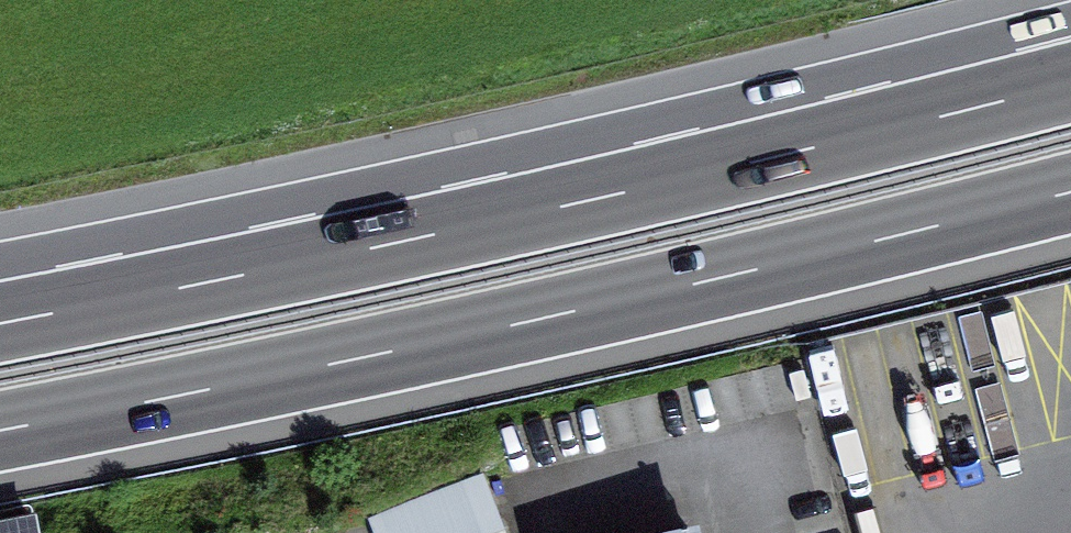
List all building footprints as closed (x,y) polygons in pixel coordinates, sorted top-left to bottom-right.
[(388,532),(499,532),(489,501),(388,532)] [(690,524),(652,532),(692,532),(690,524)]
